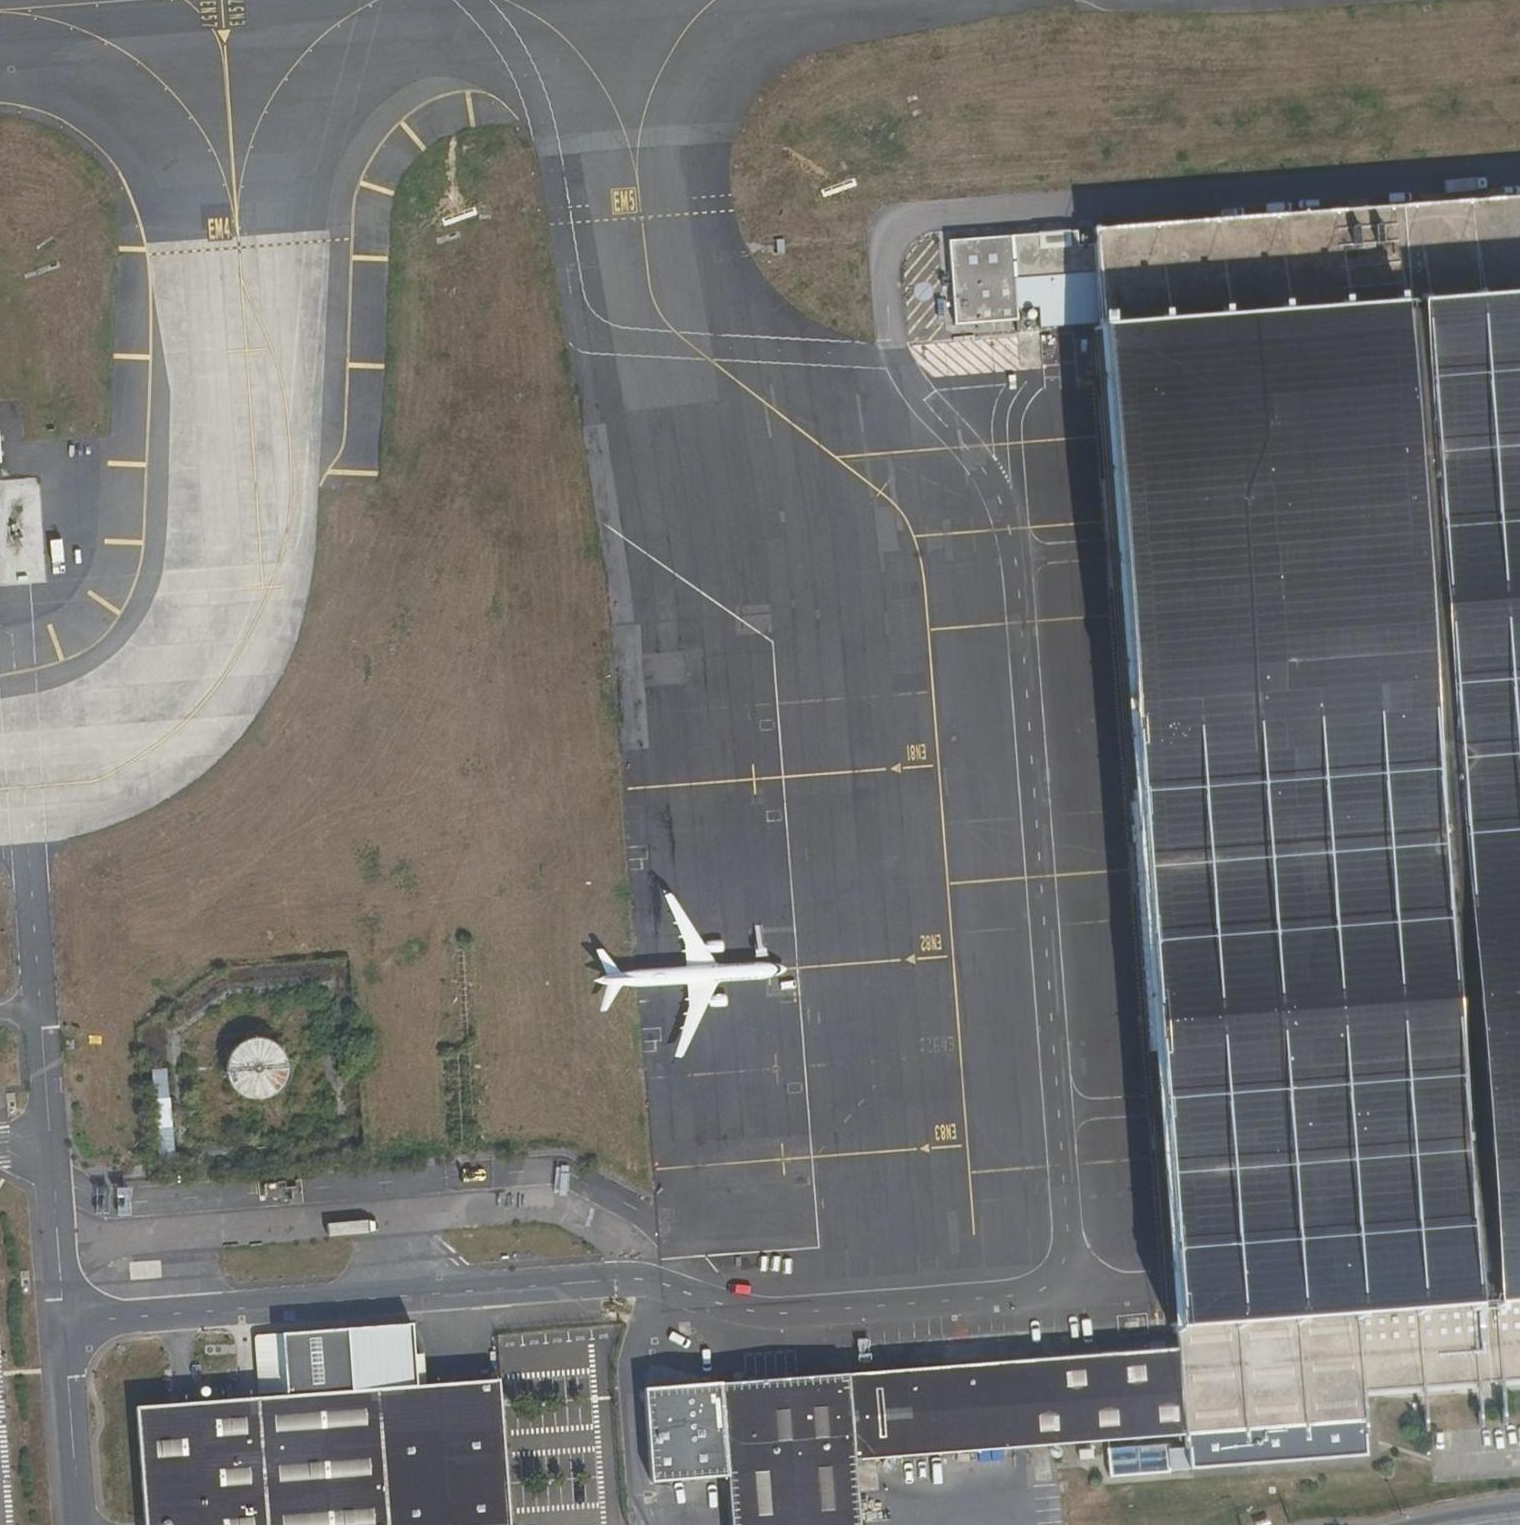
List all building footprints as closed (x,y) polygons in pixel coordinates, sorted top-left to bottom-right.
[(1092,230),(1093,244),(1097,305),(1519,273),(1519,197),(1092,230)] [(1097,305),(1093,244),(1078,245),(1077,232),(948,241),(955,325),(1018,320),(1017,308),(1036,306),(1037,321),(1053,319),(1052,304),(1080,301),(1082,322),(1093,321),(1091,306),(1097,305)] [(1167,1294),(1169,1327),(1176,1326),(1519,1301),(1519,273),(1097,305),(1091,306),(1093,321),(1096,357),(1167,1294)] [(231,1051),(227,1061),(227,1067),(229,1078),(235,1088),(247,1096),(259,1098),(270,1096),(276,1094),(284,1086),(287,1081),(290,1070),(290,1061),(286,1050),(276,1040),(261,1035),(249,1036),(239,1042),(231,1051)] [(1178,1349),(1184,1435),(1187,1470),(1366,1456),(1364,1435),(1367,1434),(1364,1393),(1519,1380),(1519,1301),(1176,1326),(1178,1349)] [(136,1407),(144,1524),(510,1524),(499,1380),(416,1386),(412,1324),(281,1334),(282,1340),(256,1342),(260,1397),(136,1407)] [(1184,1435),(1178,1349),(721,1384),(721,1383),(644,1389),(651,1483),(727,1477),(730,1524),(859,1524),(854,1461),(1184,1435)]
